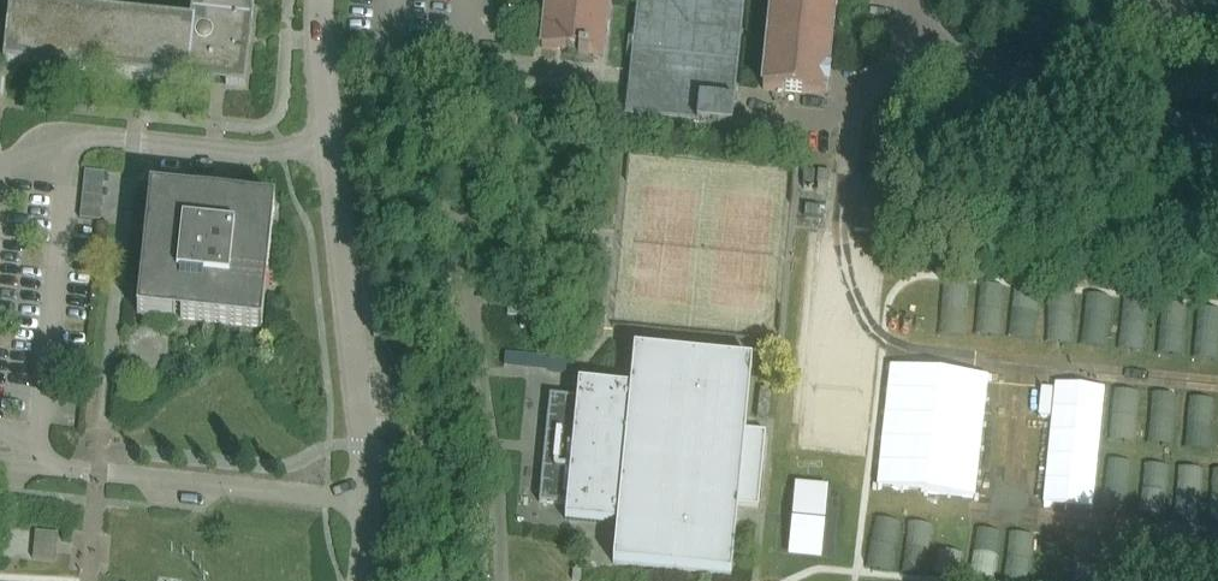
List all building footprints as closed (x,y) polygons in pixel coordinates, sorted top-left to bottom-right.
[(190,19),(9,0),(3,61),(245,87),(254,0),(192,0),(190,19)] [(541,48),(578,52),(578,56),(588,57),(588,53),(603,55),(609,0),(546,0),(541,48)] [(625,116),(731,127),(732,122),(733,123),(734,112),(733,112),(744,0),(637,0),(625,116)] [(762,90),(824,96),(834,0),(771,0),(762,90)] [(85,171),(80,219),(99,221),(104,173),(85,171)] [(815,184),(828,185),(829,173),(817,171),(815,184)] [(261,328),(266,285),(274,204),(150,190),(137,315),(261,328)] [(520,328),(534,329),(536,309),(522,308),(520,328)] [(549,396),(544,444),(539,503),(566,505),(564,521),(616,526),(612,564),(730,576),(737,507),(758,509),(765,433),(745,431),(752,362),(633,350),(630,389),(578,383),(576,398),(549,396)] [(503,368),(572,374),(574,361),(504,354),(503,368)] [(58,542),(58,534),(0,528),(0,556),(56,562),(58,542)]
